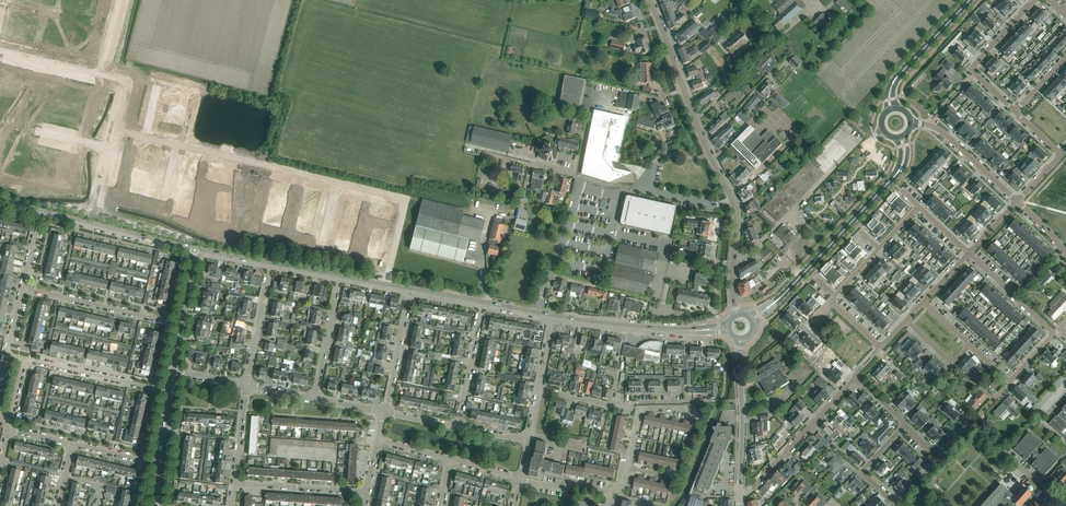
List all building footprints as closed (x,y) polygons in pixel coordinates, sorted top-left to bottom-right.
[(616,0),(616,1),(618,6),(619,8),(622,7),(626,5),(631,3),(629,0),(616,0)] [(670,2),(669,0),(662,0),(660,1),(661,5),(664,13),(671,10),(670,7),(675,5),(673,1),(670,2)] [(806,6),(801,0),(779,0),(773,6),(780,14),(779,14),(780,16),(778,18),(775,15),(772,18),(774,21),(772,23),(778,30),(787,22),(788,22),(802,10),(806,6)] [(838,1),(835,4),(841,9),(844,6),(849,11),(852,9),(843,0),(837,0),(838,1)] [(1000,2),(1010,12),(1015,7),(1010,2),(1012,0),(1001,0),(1000,2)] [(1010,12),(1000,2),(992,10),(998,15),(1000,12),(1005,17),(1007,15),(1007,16),(1010,13),(1009,12),(1010,12)] [(626,13),(627,13),(634,10),(632,6),(624,9),(623,8),(615,11),(614,9),(611,8),(610,14),(617,16),(620,15),(626,12),(626,13)] [(586,8),(584,15),(597,19),(599,12),(586,8)] [(1037,10),(1034,12),(1043,20),(1043,21),(1045,22),(1052,15),(1046,10),(1044,12),(1040,9),(1038,11),(1037,10)] [(626,12),(620,15),(621,19),(624,17),(626,22),(630,20),(631,20),(631,19),(636,17),(634,10),(627,13),(626,13),(626,12)] [(676,19),(674,12),(672,13),(671,10),(664,13),(665,15),(666,15),(667,18),(666,19),(668,23),(677,20),(676,19)] [(1039,25),(1043,21),(1043,20),(1034,12),(1032,15),(1033,16),(1031,18),(1035,22),(1032,24),(1038,29),(1041,27),(1039,25)] [(821,32),(831,22),(823,13),(813,23),(821,32)] [(974,13),(970,17),(978,24),(981,21),(974,13)] [(995,18),(989,13),(982,21),(986,25),(986,26),(988,28),(989,28),(992,31),(997,26),(992,21),(995,18)] [(684,14),(676,19),(677,20),(668,23),(670,29),(679,26),(679,24),(685,20),(686,18),(684,14)] [(716,19),(713,22),(719,29),(727,20),(724,16),(722,19),(719,21),(716,19)] [(680,33),(674,37),(679,45),(685,41),(683,38),(686,36),(687,36),(686,36),(688,34),(689,34),(688,34),(689,33),(699,26),(698,26),(694,21),(694,20),(685,27),(685,28),(685,27),(686,28),(680,33)] [(1031,37),(1038,29),(1032,24),(1030,27),(1026,23),(1022,28),(1029,35),(1031,37)] [(977,26),(970,34),(980,44),(981,43),(982,43),(984,40),(985,39),(980,34),(982,31),(977,26)] [(709,32),(704,37),(708,41),(717,31),(713,27),(708,32),(709,32)] [(1029,35),(1022,28),(1018,33),(1025,40),(1025,39),(1029,35)] [(732,54),(749,40),(742,32),(725,46),(732,54)] [(1060,32),(1056,36),(1065,44),(1065,43),(1065,37),(1060,32)] [(1025,40),(1018,33),(1013,37),(1021,44),(1020,44),(1022,46),(1027,41),(1025,39),(1025,40)] [(980,44),(970,34),(962,42),(968,47),(970,44),(975,49),(980,44)] [(1065,44),(1056,36),(1052,40),(1061,49),(1065,44)] [(650,52),(646,37),(637,40),(639,45),(634,47),(636,53),(640,52),(641,55),(650,52)] [(1021,44),(1013,37),(1009,42),(1016,49),(1020,44),(1021,44)] [(612,40),(610,48),(623,51),(625,43),(612,40)] [(1061,49),(1052,40),(1047,45),(1056,54),(1061,49)] [(699,49),(699,50),(703,54),(711,47),(707,42),(699,49)] [(1016,49),(1009,42),(1005,46),(1012,53),(1016,49)] [(962,53),(965,50),(959,45),(952,53),(956,57),(955,58),(958,60),(959,60),(962,63),(967,58),(962,53)] [(685,48),(679,50),(684,64),(690,61),(689,58),(696,54),(695,52),(699,50),(699,49),(697,46),(693,49),(687,53),(687,52),(685,48)] [(1014,55),(1012,53),(1005,46),(1000,51),(1004,55),(1002,57),(1007,62),(1014,55)] [(1048,48),(1044,53),(1051,60),(1056,55),(1048,48)] [(597,49),(595,59),(603,61),(605,50),(597,49)] [(778,64),(775,62),(778,59),(771,52),(766,57),(765,56),(760,61),(761,62),(756,67),(763,74),(765,72),(768,74),(778,64)] [(1051,60),(1044,53),(1040,57),(1047,64),(1051,60)] [(803,62),(796,56),(790,62),(797,69),(803,62)] [(999,71),(1006,63),(1001,58),(998,61),(994,57),(992,60),(991,58),(989,61),(999,71)] [(1047,64),(1040,57),(1036,61),(1036,62),(1043,68),(1047,64)] [(943,87),(947,90),(948,89),(949,89),(952,86),(951,86),(953,84),(943,75),(947,71),(949,72),(954,66),(946,59),(941,65),(944,68),(934,78),(937,81),(933,86),(934,87),(933,88),(933,89),(933,90),(934,91),(935,92),(936,92),(937,92),(938,91),(939,92),(943,87)] [(1036,62),(1036,61),(1034,60),(1030,64),(1039,72),(1038,73),(1039,73),(1043,68),(1036,62)] [(992,78),(999,71),(989,61),(986,64),(987,65),(985,67),(989,71),(987,73),(992,78)] [(651,74),(650,63),(638,64),(639,75),(643,75),(644,83),(651,83),(651,74)] [(1030,64),(1025,68),(1026,69),(1035,77),(1038,73),(1039,72),(1030,64)] [(704,76),(701,71),(698,72),(697,67),(688,71),(688,72),(687,73),(688,77),(690,77),(696,75),(697,78),(704,76)] [(1026,69),(1022,74),(1030,81),(1035,77),(1026,69)] [(1015,84),(1023,92),(1026,89),(1025,88),(1026,86),(1023,83),(1025,80),(1020,75),(1017,78),(1019,80),(1015,84)] [(579,112),(585,80),(565,76),(562,92),(564,93),(562,101),(558,103),(557,107),(579,112)] [(692,84),(691,85),(693,89),(694,88),(695,90),(700,88),(704,87),(707,86),(706,81),(704,76),(697,78),(698,81),(692,83),(692,84)] [(1056,81),(1065,90),(1065,89),(1065,82),(1060,77),(1056,81)] [(768,94),(773,89),(771,87),(773,85),(768,80),(764,84),(765,86),(760,91),(764,95),(767,98),(770,95),(768,94)] [(1056,81),(1052,86),(1061,94),(1065,90),(1056,81)] [(1013,82),(1006,90),(1011,95),(1014,92),(1018,96),(1020,94),(1021,95),(1023,92),(1015,84),(1013,82)] [(748,84),(743,89),(748,94),(753,89),(748,84)] [(969,99),(977,90),(977,89),(975,87),(973,86),(969,90),(966,87),(961,92),(969,99)] [(1052,86),(1048,90),(1055,97),(1057,99),(1061,94),(1052,86)] [(713,89),(707,94),(698,99),(702,105),(711,99),(710,99),(717,95),(719,93),(717,91),(715,93),(713,89)] [(737,89),(733,94),(741,100),(745,95),(737,89)] [(975,101),(982,94),(977,90),(969,99),(973,103),(975,101)] [(1048,90),(1044,95),(1051,101),(1055,97),(1048,90)] [(637,111),(640,97),(621,93),(619,102),(616,101),(615,107),(637,111)] [(756,105),(760,100),(763,102),(765,100),(758,94),(756,96),(744,109),(748,114),(754,108),(757,111),(761,107),(758,105),(757,106),(756,105)] [(979,105),(986,98),(982,94),(975,101),(979,105)] [(778,95),(775,99),(784,108),(788,104),(778,95)] [(983,109),(990,102),(986,98),(979,105),(983,109)] [(660,102),(651,105),(656,117),(669,111),(666,105),(662,107),(660,102)] [(991,111),(995,106),(993,104),(994,104),(992,102),(991,103),(990,102),(983,109),(981,111),(989,118),(993,113),(991,111)] [(958,113),(950,105),(945,110),(947,113),(943,117),(948,122),(956,114),(956,115),(958,113)] [(581,171),(581,172),(586,176),(588,173),(608,177),(614,182),(632,186),(635,174),(635,173),(620,170),(618,169),(618,168),(619,163),(618,163),(618,162),(628,117),(595,110),(590,135),(581,171)] [(742,111),(737,116),(747,124),(751,119),(742,111)] [(720,127),(730,117),(725,112),(720,117),(721,118),(714,125),(713,124),(711,124),(711,125),(710,126),(711,127),(708,131),(712,135),(720,127)] [(998,127),(1007,117),(1006,117),(1007,116),(1005,114),(1004,115),(1002,112),(997,117),(995,114),(990,120),(998,127)] [(676,126),(670,113),(665,115),(662,117),(663,119),(656,122),(639,117),(637,123),(656,128),(656,127),(657,126),(659,131),(666,127),(667,129),(670,128),(672,132),(675,131),(676,129),(674,126),(676,126)] [(960,125),(965,120),(962,117),(960,119),(956,115),(956,114),(948,122),(949,123),(948,124),(950,125),(951,125),(953,127),(958,123),(960,125)] [(583,129),(585,121),(579,120),(579,117),(570,115),(566,133),(570,134),(575,135),(577,126),(580,127),(580,128),(583,129)] [(1012,122),(1007,117),(998,127),(1005,134),(1010,129),(1008,126),(1012,122)] [(964,137),(973,127),(965,120),(960,125),(963,127),(959,132),(961,134),(960,135),(962,137),(963,136),(964,137)] [(722,141),(729,134),(734,130),(730,125),(713,141),(720,149),(725,144),(722,141)] [(508,151),(512,135),(507,134),(469,126),(466,142),(471,143),(508,151)] [(749,150),(761,138),(754,131),(754,130),(750,126),(729,148),(737,156),(738,155),(746,148),(749,150)] [(981,134),(973,127),(964,137),(969,142),(973,137),(976,140),(981,134)] [(1015,139),(1022,132),(1021,131),(1022,130),(1020,128),(1019,129),(1017,127),(1013,131),(1010,129),(1005,134),(1008,137),(1010,135),(1015,139)] [(762,164),(783,144),(769,130),(761,138),(749,150),(746,148),(738,155),(744,161),(746,159),(756,169),(762,164)] [(1027,136),(1022,132),(1015,139),(1013,141),(1021,148),(1026,143),(1023,141),(1027,136)] [(579,145),(580,141),(579,141),(580,137),(581,137),(575,136),(574,140),(571,139),(570,142),(569,142),(568,148),(578,151),(580,145),(579,145)] [(989,143),(982,136),(977,141),(980,143),(976,148),(977,149),(977,150),(979,152),(979,151),(980,152),(989,143)] [(568,148),(569,142),(560,140),(559,146),(568,148)] [(993,147),(989,143),(980,152),(984,156),(991,149),(992,149),(993,147)] [(555,163),(559,152),(554,151),(553,149),(551,148),(550,147),(548,147),(547,147),(547,146),(541,145),(537,158),(555,163)] [(1029,154),(1030,154),(1035,159),(1037,157),(1042,161),(1044,158),(1045,159),(1047,157),(1046,156),(1047,155),(1039,147),(1034,153),(1032,151),(1029,154)] [(938,154),(946,162),(951,157),(947,154),(948,153),(946,151),(945,152),(942,149),(938,154)] [(996,153),(995,152),(992,149),(991,149),(984,156),(989,160),(996,153)] [(993,164),(1002,155),(997,150),(995,152),(996,153),(989,160),(993,164)] [(933,158),(933,159),(934,159),(942,166),(942,167),(943,167),(947,163),(946,162),(938,154),(937,154),(933,158)] [(1033,162),(1035,159),(1030,154),(1029,154),(1022,162),(1032,171),(1037,166),(1033,162)] [(1009,161),(1002,155),(993,164),(994,165),(993,165),(995,167),(996,166),(997,168),(1002,164),(1004,166),(1009,161)] [(934,159),(930,163),(937,170),(938,171),(942,167),(942,166),(934,159)] [(775,225),(823,174),(808,160),(763,208),(776,220),(773,223),(775,225)] [(1032,171),(1022,162),(1015,169),(1021,174),(1023,172),(1027,176),(1030,173),(1030,174),(1032,172),(1032,171)] [(930,163),(926,167),(933,174),(937,170),(930,163)] [(520,183),(523,173),(524,168),(513,165),(511,171),(516,173),(514,181),(520,183)] [(738,186),(750,174),(752,172),(747,167),(745,169),(743,167),(735,174),(734,172),(733,173),(732,172),(732,171),(731,171),(728,174),(731,177),(729,179),(737,187),(738,186),(738,187),(738,186)] [(922,171),(929,178),(933,174),(926,167),(922,171)] [(951,174),(949,176),(957,183),(959,181),(958,181),(966,172),(966,171),(963,168),(963,169),(962,168),(957,173),(954,171),(952,173),(951,174)] [(507,178),(509,171),(502,169),(500,176),(507,178)] [(1018,177),(1021,174),(1015,169),(1012,172),(1014,174),(1009,179),(1012,181),(1012,182),(1014,184),(1015,184),(1017,187),(1019,185),(1019,186),(1021,184),(1020,183),(1023,181),(1018,177)] [(538,182),(540,171),(534,170),(532,177),(533,177),(531,183),(532,184),(531,190),(536,191),(536,189),(538,182)] [(541,190),(544,180),(546,173),(540,171),(538,182),(536,189),(541,190)] [(917,176),(918,176),(927,185),(931,180),(929,178),(922,171),(921,171),(917,176)] [(966,172),(958,181),(959,181),(963,185),(961,187),(964,190),(969,184),(966,182),(971,177),(966,172)] [(764,174),(760,177),(764,181),(765,183),(769,179),(768,178),(767,178),(764,174)] [(917,176),(913,181),(922,189),(927,185),(918,176),(917,176)] [(566,189),(566,186),(568,180),(561,179),(560,183),(559,183),(557,192),(560,193),(559,195),(566,196),(568,189),(566,189)] [(864,181),(857,182),(858,191),(865,190),(864,181)] [(969,184),(964,190),(972,197),(976,192),(977,193),(980,190),(979,189),(982,186),(976,181),(971,187),(969,184)] [(754,196),(750,191),(754,189),(751,184),(747,187),(738,193),(742,199),(741,199),(741,200),(743,203),(744,203),(754,196)] [(545,201),(547,193),(541,192),(539,199),(545,201)] [(931,200),(928,204),(932,208),(941,199),(934,192),(929,197),(931,200)] [(894,193),(885,202),(890,206),(891,206),(891,205),(898,198),(894,193)] [(990,194),(983,202),(988,207),(990,205),(996,210),(1001,204),(998,202),(999,201),(996,198),(995,199),(990,194)] [(632,197),(626,226),(670,236),(677,207),(632,197)] [(898,198),(891,205),(891,206),(895,209),(902,202),(898,198)] [(479,241),(485,221),(462,216),(464,210),(422,199),(416,225),(410,249),(463,263),(469,239),(479,241)] [(941,199),(932,208),(936,212),(945,203),(941,199)] [(748,214),(750,213),(753,217),(761,209),(759,206),(760,206),(755,200),(751,203),(751,202),(750,203),(746,206),(747,209),(745,210),(746,211),(745,212),(747,214),(748,214)] [(895,209),(893,211),(901,218),(905,213),(903,210),(907,206),(902,202),(895,209)] [(983,202),(976,210),(986,220),(987,219),(988,219),(991,216),(990,216),(991,215),(986,210),(988,207),(983,202)] [(836,203),(833,206),(842,214),(844,211),(836,203)] [(945,203),(936,212),(941,216),(949,207),(945,203)] [(807,205),(803,209),(809,215),(811,213),(807,209),(809,207),(807,205)] [(949,207),(941,216),(945,221),(949,216),(952,219),(954,217),(957,213),(954,210),(954,211),(949,207)] [(976,210),(969,217),(974,222),(977,219),(982,224),(986,220),(976,210)] [(756,214),(762,220),(766,217),(759,211),(756,214)] [(872,217),(867,222),(869,224),(867,227),(872,231),(881,221),(876,217),(874,219),(872,217)] [(969,217),(962,224),(973,234),(973,233),(974,234),(977,231),(976,230),(977,229),(972,224),(974,222),(969,217)] [(500,242),(501,236),(506,237),(508,227),(504,226),(505,221),(494,218),(489,240),(488,245),(489,246),(487,254),(497,256),(499,248),(498,248),(500,242)] [(529,222),(517,219),(514,229),(526,232),(529,222)] [(1014,231),(1021,224),(1016,219),(1009,227),(1014,231)] [(713,233),(712,232),(713,224),(688,220),(687,226),(687,227),(702,228),(701,236),(706,236),(711,237),(711,236),(712,236),(713,235),(713,233)] [(8,222),(2,221),(0,227),(0,229),(3,230),(2,232),(6,233),(8,222)] [(881,221),(872,231),(877,235),(879,233),(881,236),(886,230),(884,228),(886,226),(881,221)] [(13,235),(13,232),(15,224),(8,222),(6,233),(13,235)] [(26,234),(27,228),(22,226),(22,225),(15,224),(13,232),(20,234),(20,233),(26,234)] [(788,237),(790,239),(795,235),(784,224),(774,233),(779,238),(780,237),(783,240),(785,239),(783,237),(785,235),(788,237)] [(916,224),(909,231),(914,236),(921,228),(916,224)] [(962,224),(955,232),(960,237),(963,234),(968,239),(973,234),(962,224)] [(1018,235),(1025,228),(1021,224),(1014,231),(1018,235)] [(759,239),(754,227),(752,228),(750,225),(751,225),(750,225),(745,227),(746,227),(747,230),(744,231),(749,243),(759,239)] [(921,228),(914,236),(918,240),(925,232),(925,233),(925,232),(921,228)] [(1023,239),(1029,232),(1025,228),(1018,235),(1023,239)] [(918,240),(917,241),(922,245),(929,236),(925,233),(925,232),(918,240)] [(1027,243),(1034,236),(1029,232),(1023,239),(1027,243)] [(73,246),(75,238),(71,237),(70,242),(62,241),(63,236),(55,234),(53,241),(62,243),(70,245),(73,246)] [(929,236),(922,245),(926,249),(934,240),(929,236)] [(1031,247),(1038,240),(1034,236),(1027,243),(1031,247)] [(81,248),(83,240),(76,238),(74,247),(81,248)] [(88,250),(90,241),(83,240),(81,248),(88,250)] [(934,240),(926,249),(930,253),(931,252),(938,244),(934,240)] [(1036,251),(1042,244),(1038,240),(1031,247),(1036,251)] [(60,250),(62,243),(53,241),(52,248),(60,250)] [(94,251),(96,243),(90,241),(88,250),(94,251)] [(712,246),(712,243),(713,242),(707,242),(705,241),(704,245),(702,244),(695,243),(694,246),(702,248),(701,250),(711,251),(712,246)] [(710,258),(711,251),(701,250),(702,248),(694,246),(695,243),(690,242),(689,246),(689,249),(696,251),(695,256),(704,258),(710,258)] [(101,253),(103,244),(96,243),(94,251),(101,253)] [(847,243),(842,248),(849,255),(856,248),(857,248),(857,247),(852,243),(850,245),(847,243)] [(898,243),(894,248),(904,258),(911,250),(906,245),(903,248),(898,243)] [(992,255),(998,248),(994,243),(987,250),(992,255)] [(108,254),(110,246),(103,244),(101,253),(108,254)] [(620,244),(610,287),(648,296),(658,253),(620,244)] [(938,244),(931,252),(935,256),(942,249),(942,248),(938,244)] [(1040,255),(1047,248),(1042,244),(1036,251),(1040,255)] [(16,253),(17,247),(7,245),(6,251),(16,253)] [(114,256),(116,247),(110,246),(108,254),(114,256)] [(764,259),(772,252),(767,247),(760,254),(764,259)] [(59,256),(60,250),(52,248),(50,254),(59,256)] [(124,258),(126,250),(119,248),(118,253),(117,257),(124,258)] [(849,255),(847,257),(852,261),(854,259),(857,262),(862,256),(859,254),(861,252),(857,248),(856,248),(849,255)] [(890,252),(889,253),(894,258),(892,260),(897,265),(904,258),(894,248),(893,249),(892,248),(889,251),(890,252)] [(935,256),(933,258),(938,262),(939,261),(947,253),(947,252),(942,248),(942,249),(935,256)] [(996,259),(1003,252),(998,248),(992,255),(996,259)] [(1051,252),(1047,248),(1040,255),(1044,259),(1051,252)] [(131,260),(133,251),(126,250),(124,258),(131,260)] [(14,259),(16,253),(6,251),(4,257),(14,259)] [(138,261),(140,253),(133,251),(131,260),(138,261)] [(1000,263),(1007,256),(1003,252),(996,259),(1000,263)] [(144,263),(146,254),(140,253),(138,261),(144,263)] [(947,253),(939,261),(944,265),(947,262),(948,262),(950,260),(949,260),(951,257),(947,253)] [(57,263),(59,256),(50,254),(48,261),(57,263)] [(151,265),(153,256),(146,254),(144,263),(151,265)] [(1005,267),(1011,260),(1007,256),(1000,263),(1005,267)] [(13,265),(14,259),(4,257),(3,263),(13,265)] [(174,270),(175,263),(167,261),(167,260),(163,259),(162,264),(160,263),(159,266),(161,267),(165,268),(174,270)] [(755,260),(747,264),(752,273),(753,274),(753,275),(756,278),(758,277),(758,276),(758,275),(756,271),(760,268),(755,260)] [(882,260),(878,264),(885,271),(885,272),(887,273),(894,266),(889,261),(886,264),(882,260)] [(1009,271),(1016,264),(1011,260),(1005,267),(1009,271)] [(56,270),(57,263),(48,261),(47,268),(56,270)] [(829,262),(820,271),(825,276),(825,275),(832,268),(834,266),(829,262)] [(12,271),(13,265),(3,263),(1,268),(12,271)] [(752,273),(747,264),(740,269),(739,269),(741,280),(741,279),(752,273)] [(878,264),(874,269),(881,276),(882,275),(885,272),(885,271),(878,264)] [(925,264),(918,271),(929,281),(930,280),(930,281),(933,277),(934,276),(928,271),(931,268),(925,264)] [(1013,275),(1020,268),(1016,264),(1009,271),(1013,275)] [(222,279),(224,270),(217,269),(217,266),(210,265),(208,274),(212,275),(212,276),(213,278),(222,279)] [(172,276),(174,270),(165,268),(161,267),(160,270),(165,271),(164,274),(172,276)] [(60,271),(56,270),(47,268),(45,274),(49,275),(48,279),(55,280),(56,277),(59,278),(60,271)] [(226,277),(225,280),(238,282),(238,281),(240,281),(241,273),(239,273),(234,272),(235,270),(227,268),(226,273),(226,277)] [(832,268),(825,275),(830,279),(837,272),(836,272),(832,268)] [(977,275),(970,268),(966,273),(973,279),(977,275)] [(1018,279),(1024,272),(1020,268),(1013,275),(1018,279)] [(874,269),(870,273),(879,282),(883,277),(882,275),(881,276),(874,269)] [(837,272),(830,279),(834,284),(838,279),(841,282),(845,277),(838,270),(836,272),(837,272)] [(918,271),(912,278),(917,283),(919,281),(924,286),(929,281),(918,271)] [(1052,275),(1048,271),(1044,275),(1039,280),(1044,285),(1047,281),(1052,275)] [(68,272),(66,282),(70,283),(71,282),(73,282),(75,274),(68,272)] [(244,277),(243,281),(251,282),(250,285),(256,286),(261,287),(263,278),(258,277),(252,276),(253,273),(252,273),(252,274),(248,273),(248,272),(247,272),(247,273),(245,273),(245,272),(244,277)] [(1029,276),(1024,272),(1018,279),(1022,283),(1029,276)] [(741,286),(739,287),(742,297),(752,294),(750,289),(765,279),(760,273),(758,275),(758,276),(758,277),(756,278),(754,280),(752,277),(747,281),(748,282),(741,284),(741,286)] [(870,273),(866,278),(870,281),(867,284),(873,289),(879,282),(870,273)] [(973,279),(966,273),(962,277),(969,284),(973,279)] [(80,284),(82,275),(75,274),(73,282),(80,284)] [(171,283),(172,276),(164,274),(162,281),(171,283)] [(709,286),(711,276),(705,275),(697,274),(695,284),(703,286),(709,287),(709,286)] [(12,283),(14,277),(10,276),(4,275),(3,281),(12,283)] [(86,285),(88,277),(82,275),(80,284),(86,285)] [(93,287),(95,278),(88,277),(86,285),(93,287)] [(969,284),(962,277),(958,281),(965,288),(969,284)] [(100,288),(102,280),(95,278),(93,287),(100,288)] [(291,291),(292,286),(288,285),(288,283),(289,283),(289,282),(289,280),(282,278),(281,281),(278,281),(278,282),(274,281),(273,289),(279,290),(279,291),(282,291),(283,287),(287,288),(287,290),(291,291)] [(912,278),(905,286),(915,295),(916,295),(919,292),(920,291),(914,286),(917,283),(912,278)] [(116,292),(118,284),(119,280),(116,279),(115,283),(112,282),(110,291),(116,292)] [(563,293),(566,281),(558,279),(557,282),(555,281),(553,287),(556,288),(555,292),(558,292),(557,296),(562,297),(563,293)] [(106,290),(108,285),(108,281),(107,281),(102,280),(100,288),(106,290)] [(169,289),(171,283),(162,281),(159,280),(157,287),(161,287),(169,289)] [(11,289),(12,283),(3,281),(1,286),(11,289)] [(306,295),(308,287),(303,286),(303,283),(297,281),(294,293),(306,295)] [(965,288),(958,281),(954,286),(961,292),(965,288)] [(123,294),(125,285),(118,284),(116,292),(123,294)] [(582,297),(583,292),(585,287),(572,284),(571,289),(571,291),(578,293),(577,296),(580,297),(579,300),(582,301),(583,298),(582,297)] [(809,284),(800,294),(804,298),(814,288),(809,284)] [(130,295),(132,287),(125,285),(123,294),(130,295)] [(325,299),(326,290),(321,289),(322,286),(315,285),(313,294),(310,293),(307,306),(311,307),(312,300),(313,296),(325,299)] [(986,296),(992,289),(988,285),(981,292),(986,296)] [(905,286),(898,293),(903,298),(905,295),(911,300),(915,295),(905,286)] [(961,292),(954,286),(950,290),(957,297),(961,292)] [(136,297),(138,288),(132,287),(130,295),(136,297)] [(168,296),(169,289),(161,287),(160,294),(168,296)] [(216,295),(217,289),(208,287),(207,293),(204,292),(205,293),(205,297),(203,297),(203,298),(204,298),(204,300),(203,299),(212,301),(213,294),(216,295)] [(857,287),(848,296),(852,301),(853,301),(860,293),(861,293),(862,292),(857,287)] [(143,299),(145,290),(138,288),(136,297),(143,299)] [(606,300),(608,292),(589,288),(588,294),(600,297),(600,299),(606,300)] [(709,307),(711,296),(679,289),(677,301),(709,307)] [(990,300),(997,293),(992,289),(986,296),(990,300)] [(356,301),(358,292),(351,290),(350,294),(343,293),(341,304),(348,305),(350,304),(351,301),(352,301),(352,300),(356,301)] [(957,297),(950,290),(946,294),(953,301),(957,297)] [(1065,309),(1065,295),(1062,291),(1052,302),(1055,304),(1063,311),(1064,312),(1065,309)] [(366,304),(367,297),(364,297),(365,293),(358,292),(356,301),(362,302),(362,304),(366,304)] [(852,301),(857,305),(865,297),(865,296),(861,293),(860,293),(853,301),(852,301)] [(898,293),(890,301),(895,305),(894,306),(897,309),(898,308),(901,311),(906,305),(901,300),(903,298),(898,293)] [(994,304),(1001,297),(997,293),(990,300),(994,304)] [(166,302),(168,296),(160,294),(159,296),(155,295),(154,301),(158,302),(158,300),(166,302)] [(253,302),(250,301),(251,296),(246,295),(242,294),(241,300),(243,300),(242,307),(251,309),(250,309),(251,302),(253,302)] [(376,305),(378,296),(371,294),(370,298),(367,297),(366,304),(369,305),(369,304),(376,305)] [(953,301),(946,294),(942,299),(949,305),(953,301)] [(865,297),(857,305),(861,309),(868,302),(870,300),(865,295),(865,296),(865,297)] [(386,308),(387,301),(384,301),(385,297),(378,296),(376,305),(375,308),(382,310),(382,313),(385,314),(386,308)] [(619,306),(619,304),(623,304),(625,296),(621,296),(620,301),(611,299),(608,310),(617,312),(616,311),(618,306),(619,306)] [(644,303),(640,302),(639,303),(635,302),(636,301),(632,300),(631,299),(631,298),(627,297),(626,300),(624,308),(632,310),(632,311),(641,314),(642,312),(643,310),(642,310),(644,303)] [(801,306),(797,310),(801,313),(802,312),(804,313),(807,317),(812,311),(813,310),(812,309),(818,302),(813,297),(807,304),(805,302),(801,306)] [(999,308),(1005,301),(1001,297),(994,304),(999,308)] [(402,305),(397,304),(398,300),(391,298),(391,302),(387,301),(386,308),(389,309),(390,308),(396,309),(396,310),(400,311),(402,305)] [(216,302),(212,301),(203,299),(203,300),(204,300),(203,307),(201,307),(204,307),(203,313),(214,315),(216,302)] [(45,313),(47,306),(48,303),(47,303),(47,302),(43,301),(43,302),(40,301),(39,304),(38,304),(37,311),(45,313)] [(1003,312),(1010,305),(1005,301),(999,308),(1003,312)] [(281,311),(283,304),(279,303),(274,302),(272,309),(281,311)] [(868,302),(861,309),(866,313),(873,306),(868,302)] [(425,314),(426,305),(419,304),(418,312),(418,315),(422,316),(422,313),(425,314)] [(1041,304),(1036,309),(1040,313),(1042,310),(1045,308),(1041,304)] [(1054,320),(1063,311),(1055,304),(1052,308),(1051,307),(1050,308),(1052,310),(1047,314),(1054,320)] [(432,315),(433,307),(426,305),(425,314),(432,315)] [(1007,316),(1014,309),(1010,305),(1003,312),(1007,316)] [(873,306),(866,313),(870,317),(877,310),(877,309),(873,306)] [(249,316),(249,312),(251,312),(251,311),(250,311),(250,309),(251,309),(242,307),(241,314),(238,314),(237,320),(236,321),(245,323),(245,321),(246,321),(247,316),(250,316),(249,316)] [(439,316),(441,308),(433,307),(432,315),(439,316)] [(787,315),(783,320),(793,329),(800,323),(792,316),(796,312),(791,307),(785,313),(787,315)] [(65,318),(67,309),(60,308),(58,317),(65,318)] [(446,318),(447,310),(441,308),(439,316),(446,318)] [(453,319),(454,311),(451,310),(452,309),(448,308),(447,310),(446,318),(453,319)] [(71,320),(73,311),(67,309),(65,318),(71,320)] [(280,318),(281,311),(272,309),(271,316),(276,317),(280,318)] [(877,310),(870,317),(874,321),(881,314),(882,313),(878,309),(877,309),(877,310)] [(963,320),(970,313),(966,309),(959,316),(963,320)] [(1012,320),(1018,313),(1014,309),(1007,316),(1012,320)] [(321,319),(322,312),(317,311),(313,310),(312,314),(308,313),(308,317),(312,317),(321,319)] [(44,316),(45,313),(37,311),(36,312),(35,311),(35,315),(36,315),(35,317),(44,319),(47,320),(48,317),(44,316)] [(78,321),(80,312),(73,311),(71,320),(78,321)] [(460,320),(462,312),(454,311),(453,319),(460,320)] [(84,323),(86,314),(80,312),(78,321),(84,323)] [(468,317),(468,314),(462,312),(460,320),(459,323),(470,325),(471,318),(468,317)] [(968,324),(974,317),(970,313),(963,320),(968,324)] [(1023,317),(1018,313),(1012,320),(1016,325),(1023,317)] [(91,324),(93,316),(86,314),(84,323),(91,324)] [(874,321),(878,326),(879,325),(885,318),(881,314),(874,321)] [(354,317),(351,316),(343,315),(341,322),(345,322),(344,326),(351,327),(351,324),(353,324),(354,317)] [(98,326),(100,317),(93,316),(91,324),(98,326)] [(212,324),(210,324),(211,318),(201,316),(200,322),(199,321),(198,322),(200,322),(199,326),(198,326),(197,327),(199,327),(198,329),(197,329),(206,331),(210,331),(212,324)] [(885,318),(879,325),(883,330),(886,327),(887,328),(889,326),(888,325),(892,320),(887,316),(885,318)] [(42,326),(44,319),(35,317),(33,324),(42,326)] [(104,328),(106,319),(100,317),(98,326),(104,328)] [(319,326),(321,319),(312,317),(308,317),(308,320),(307,320),(306,323),(301,322),(300,326),(307,327),(308,324),(319,326)] [(972,328),(979,321),(974,317),(968,324),(972,328)] [(496,328),(497,320),(490,318),(488,326),(496,328)] [(114,334),(116,326),(112,325),(113,320),(106,319),(104,328),(111,329),(110,333),(114,334)] [(281,328),(281,325),(294,327),(295,324),(282,322),(274,320),(274,323),(270,323),(268,330),(267,329),(267,330),(277,332),(278,328),(281,328)] [(503,329),(504,321),(497,320),(496,328),(503,329)] [(244,330),(245,325),(244,325),(245,323),(236,321),(236,323),(235,329),(234,329),(232,336),(236,336),(245,338),(244,338),(246,331),(247,331),(244,330)] [(510,331),(511,322),(504,321),(503,329),(510,331)] [(976,332),(983,325),(979,321),(972,328),(976,332)] [(124,334),(127,323),(121,322),(119,327),(116,326),(114,334),(118,335),(118,333),(124,334)] [(391,335),(393,328),(389,327),(390,324),(380,322),(379,329),(383,329),(382,334),(391,335)] [(517,332),(519,322),(518,322),(515,322),(514,322),(514,323),(511,322),(510,331),(509,334),(512,334),(513,331),(517,332)] [(524,333),(525,325),(522,324),(522,323),(519,322),(517,332),(520,333),(520,336),(523,337),(524,333)] [(134,338),(136,330),(132,330),(133,325),(127,323),(124,334),(130,336),(130,337),(134,338)] [(41,333),(42,326),(33,324),(32,331),(41,333)] [(531,335),(533,325),(532,325),(529,324),(528,325),(528,326),(525,325),(524,333),(523,337),(530,338),(531,335)] [(541,342),(543,332),(539,331),(539,328),(536,327),(536,326),(535,325),(533,325),(531,335),(534,336),(533,341),(541,342)] [(981,336),(987,329),(983,325),(976,332),(981,336)] [(316,340),(318,332),(306,330),(307,327),(300,326),(300,329),(305,330),(303,337),(308,338),(316,340)] [(355,328),(351,327),(344,326),(343,329),(340,328),(338,335),(349,338),(350,332),(354,333),(355,328)] [(426,329),(422,328),(414,326),(413,333),(421,335),(424,336),(426,329)] [(1034,328),(1029,332),(1037,339),(1041,334),(1034,328)] [(211,345),(212,339),(205,338),(206,331),(197,329),(196,336),(198,337),(197,342),(203,343),(211,345)] [(781,329),(778,331),(786,339),(788,337),(781,329)] [(985,340),(992,333),(987,329),(981,336),(985,340)] [(280,332),(277,332),(267,330),(265,336),(272,338),(276,338),(277,335),(279,335),(280,332)] [(39,339),(41,333),(32,331),(30,337),(39,339)] [(157,340),(159,333),(151,331),(150,335),(145,334),(145,337),(149,338),(157,340)] [(1037,339),(1029,332),(1025,336),(1033,343),(1037,339)] [(390,342),(391,335),(382,334),(378,333),(376,343),(386,345),(386,341),(390,342)] [(424,340),(420,339),(421,335),(413,333),(411,340),(423,343),(424,343),(431,345),(431,341),(424,339),(424,340)] [(563,347),(566,335),(559,333),(558,342),(553,341),(552,349),(556,350),(557,345),(563,347)] [(989,344),(996,337),(992,333),(985,340),(989,344)] [(463,343),(465,336),(453,334),(452,337),(453,338),(453,341),(455,342),(463,343)] [(796,334),(790,341),(794,345),(801,338),(796,334)] [(807,334),(801,341),(812,352),(819,345),(807,334)] [(348,342),(349,338),(338,335),(337,342),(341,343),(340,346),(350,348),(351,343),(348,342)] [(574,345),(570,344),(571,336),(566,335),(563,347),(569,348),(568,353),(572,353),(574,345)] [(585,347),(587,337),(580,335),(579,339),(576,338),(572,354),(578,355),(580,346),(585,347)] [(88,345),(90,338),(81,336),(81,339),(86,340),(85,344),(88,345)] [(243,345),(244,341),(245,341),(245,340),(244,340),(244,338),(245,338),(236,336),(235,343),(232,343),(231,349),(235,349),(240,350),(241,345),(244,346),(244,345),(243,345)] [(1033,343),(1025,336),(1021,341),(1029,347),(1033,343)] [(40,347),(41,344),(38,343),(39,339),(30,337),(29,344),(32,345),(31,349),(40,351),(41,347),(40,347)] [(613,351),(614,347),(616,338),(609,337),(607,347),(604,347),(602,353),(606,354),(607,349),(613,351)] [(1000,341),(996,337),(989,344),(994,349),(1000,341)] [(156,347),(157,340),(149,338),(147,345),(156,347)] [(315,346),(316,340),(308,338),(307,345),(310,345),(315,346)] [(601,351),(603,343),(600,342),(600,340),(592,338),(591,344),(590,343),(589,349),(601,351)] [(620,348),(622,340),(616,338),(614,347),(620,348)] [(422,350),(423,343),(411,340),(410,348),(411,348),(411,351),(415,352),(415,349),(422,350)] [(497,343),(493,342),(485,340),(484,347),(496,350),(497,343)] [(660,354),(662,346),(662,345),(662,344),(661,343),(659,343),(658,343),(656,342),(655,342),(654,342),(652,342),(651,342),(649,343),(649,341),(646,342),(647,343),(645,344),(644,345),(643,346),(642,346),(640,348),(642,349),(624,345),(623,351),(622,356),(626,357),(631,358),(659,364),(661,357),(659,356),(660,354)] [(909,356),(918,346),(919,346),(914,341),(904,351),(909,356)] [(1029,347),(1021,341),(1017,345),(1025,352),(1029,347)] [(57,352),(59,343),(52,342),(50,350),(57,352)] [(272,357),(273,352),(274,348),(283,350),(283,349),(289,351),(290,345),(287,344),(278,342),(277,345),(266,343),(264,350),(265,350),(264,355),(270,357),(272,357)] [(387,356),(389,348),(385,348),(386,345),(376,343),(373,342),(372,346),(380,347),(378,354),(387,356)] [(462,351),(463,343),(455,342),(453,349),(462,351)] [(63,353),(65,345),(59,343),(57,352),(63,353)] [(70,355),(72,346),(65,345),(63,353),(70,355)] [(154,353),(156,347),(147,345),(147,348),(142,347),(142,350),(146,351),(154,353)] [(673,355),(673,346),(667,345),(667,352),(664,352),(662,359),(669,359),(670,355),(673,355)] [(1025,352),(1017,345),(1013,349),(1020,356),(1025,352)] [(77,357),(79,348),(72,346),(70,355),(77,357)] [(350,352),(350,348),(340,346),(339,349),(336,348),(334,356),(343,357),(345,358),(346,353),(347,353),(348,351),(350,352)] [(688,353),(685,352),(685,346),(679,346),(679,355),(682,355),(682,360),(683,360),(683,369),(687,369),(688,361),(688,353)] [(918,346),(909,356),(914,360),(923,350),(918,346)] [(494,357),(496,350),(484,347),(482,354),(494,357)] [(696,357),(697,348),(691,347),(691,350),(688,350),(688,353),(688,361),(693,361),(693,357),(696,357)] [(83,358),(85,353),(85,350),(79,348),(77,357),(83,358)] [(203,366),(206,353),(193,350),(193,349),(190,348),(188,358),(191,359),(191,360),(196,361),(196,364),(196,363),(200,364),(200,365),(201,365),(201,364),(203,364),(203,366)] [(460,358),(462,351),(453,349),(450,348),(449,355),(450,356),(450,359),(457,360),(458,357),(460,358)] [(696,357),(696,361),(699,361),(705,362),(705,355),(705,354),(703,354),(703,348),(697,348),(696,357)] [(714,359),(714,349),(712,349),(712,348),(709,348),(709,349),(708,349),(708,352),(705,352),(705,354),(705,355),(705,362),(705,363),(710,363),(710,359),(714,359)] [(1055,348),(1051,353),(1048,350),(1048,349),(1041,357),(1042,357),(1045,359),(1043,361),(1046,364),(1048,362),(1051,365),(1058,358),(1057,358),(1056,358),(1061,353),(1056,348),(1055,348)] [(534,358),(535,350),(527,349),(526,356),(534,358)] [(1020,356),(1013,349),(1009,354),(1016,360),(1020,356)] [(93,360),(95,352),(88,351),(87,359),(93,360)] [(156,355),(154,354),(154,353),(146,351),(144,357),(153,359),(155,359),(156,355)] [(312,362),(314,353),(305,351),(303,362),(307,363),(307,361),(312,362)] [(421,356),(417,355),(414,355),(415,352),(411,351),(410,354),(409,354),(407,361),(415,362),(420,363),(421,356)] [(100,362),(102,354),(95,352),(93,360),(100,362)] [(107,364),(109,355),(102,354),(100,362),(107,364)] [(120,367),(122,358),(122,355),(116,354),(115,357),(113,365),(120,367)] [(386,362),(387,356),(378,354),(377,360),(373,359),(372,363),(382,365),(382,361),(386,362)] [(493,362),(494,357),(482,354),(481,361),(489,363),(490,361),(493,362)] [(1016,360),(1009,354),(1005,358),(1012,365),(1016,360)] [(113,365),(115,357),(109,355),(107,364),(113,365)] [(222,363),(223,360),(215,359),(216,356),(210,355),(209,358),(208,364),(214,365),(213,368),(214,368),(214,367),(218,367),(218,368),(219,369),(219,368),(221,368),(221,369),(222,363)] [(533,361),(534,358),(526,356),(522,355),(521,359),(525,359),(525,363),(533,365),(534,365),(535,365),(534,365),(535,362),(534,361),(533,361)] [(343,361),(343,357),(334,356),(333,362),(337,363),(336,366),(346,368),(347,362),(343,361)] [(974,362),(976,364),(980,361),(974,356),(971,358),(968,356),(959,366),(966,373),(969,370),(967,369),(974,362)] [(151,366),(153,359),(144,357),(143,364),(151,366)] [(127,368),(128,363),(129,360),(122,358),(120,367),(127,368)] [(228,358),(226,367),(232,368),(231,371),(232,370),(236,371),(236,372),(237,372),(237,371),(239,371),(238,372),(239,373),(240,367),(245,368),(246,364),(240,363),(239,362),(237,361),(237,362),(236,363),(235,362),(235,361),(234,359),(228,358)] [(458,371),(459,364),(456,363),(457,360),(450,359),(449,362),(451,362),(450,366),(445,365),(444,368),(458,371)] [(788,382),(780,369),(779,369),(777,365),(779,364),(776,359),(757,370),(761,376),(762,375),(764,378),(759,381),(762,385),(763,384),(763,388),(764,388),(765,387),(765,391),(766,391),(767,390),(768,394),(768,395),(788,382)] [(820,359),(813,366),(818,370),(825,363),(820,359)] [(938,364),(933,359),(923,369),(928,374),(938,364)] [(414,369),(415,362),(407,361),(406,368),(414,369)] [(488,370),(489,363),(481,361),(479,369),(488,370)] [(383,375),(385,368),(381,368),(382,365),(372,363),(369,362),(367,372),(368,372),(383,375)] [(531,372),(533,365),(525,363),(520,362),(519,369),(523,370),(531,372)] [(835,367),(828,375),(829,376),(828,377),(836,384),(841,378),(840,377),(843,374),(842,373),(847,367),(842,362),(839,364),(837,363),(834,366),(835,367)] [(885,374),(891,368),(884,362),(873,374),(879,380),(882,377),(885,379),(888,376),(885,374)] [(151,366),(143,364),(138,363),(137,367),(138,369),(150,372),(151,366)] [(939,365),(938,364),(928,374),(935,380),(939,376),(937,374),(943,369),(942,368),(942,367),(939,364),(939,365)] [(604,377),(606,369),(607,366),(603,365),(600,365),(599,368),(600,368),(598,375),(602,377),(604,377)] [(909,371),(903,365),(900,369),(906,374),(909,371)] [(266,378),(268,369),(261,368),(259,378),(264,379),(264,378),(266,378)] [(417,370),(414,369),(406,368),(405,375),(412,376),(415,377),(417,370)] [(456,378),(458,371),(444,368),(444,371),(449,372),(448,376),(456,378)] [(287,382),(288,373),(284,373),(285,369),(282,369),(282,372),(280,381),(287,382)] [(554,386),(557,376),(551,374),(552,370),(549,369),(547,377),(550,378),(548,384),(554,386)] [(43,382),(45,372),(37,370),(36,374),(33,373),(31,380),(40,382),(43,382)] [(530,379),(531,372),(523,370),(522,377),(530,379)] [(280,381),(282,372),(274,371),(273,379),(280,381)] [(590,394),(592,383),(594,383),(595,378),(596,373),(589,371),(587,378),(590,379),(589,382),(586,381),(584,393),(590,394)] [(898,371),(895,374),(900,380),(903,377),(898,371)] [(565,386),(568,373),(564,372),(563,373),(558,372),(557,376),(554,386),(560,387),(561,385),(565,386)] [(1029,373),(1022,381),(1028,387),(1036,379),(1029,373)] [(300,385),(302,376),(295,375),(293,383),(300,385)] [(411,384),(412,376),(405,375),(403,382),(411,384)] [(491,381),(486,380),(486,377),(480,375),(479,375),(478,375),(477,375),(476,375),(476,378),(476,379),(477,379),(477,382),(487,384),(490,385),(491,381)] [(636,394),(636,375),(626,375),(626,393),(632,393),(632,394),(636,394)] [(645,393),(645,375),(636,375),(636,394),(640,394),(640,393),(645,393)] [(655,394),(655,375),(645,375),(645,393),(651,393),(651,394),(655,394)] [(665,393),(665,375),(655,375),(655,394),(659,394),(659,393),(665,393)] [(674,395),(674,378),(665,378),(665,375),(665,393),(671,393),(671,395),(674,395)] [(307,386),(309,377),(302,376),(300,385),(307,386)] [(455,385),(456,378),(448,376),(447,380),(443,379),(443,382),(446,383),(455,385)] [(577,391),(580,377),(576,376),(574,382),(572,382),(571,384),(570,390),(577,391)] [(59,387),(61,378),(54,377),(51,389),(54,389),(55,386),(59,387)] [(819,388),(811,397),(818,403),(821,400),(822,400),(822,399),(823,398),(824,398),(823,398),(827,394),(823,390),(828,384),(820,377),(814,383),(819,388)] [(66,388),(68,380),(61,378),(59,387),(66,388)] [(684,393),(684,385),(684,378),(674,378),(674,395),(678,395),(678,393),(684,393)] [(38,388),(40,382),(31,380),(29,386),(38,388)] [(72,390),(74,381),(68,380),(66,388),(72,390)] [(79,391),(81,383),(74,381),(72,390),(79,391)] [(338,389),(340,382),(336,382),(336,383),(329,381),(327,390),(334,392),(335,388),(338,389)] [(359,393),(361,382),(355,381),(354,387),(349,386),(348,394),(355,396),(355,392),(359,393)] [(348,394),(349,386),(343,384),(343,383),(340,382),(338,389),(342,389),(341,393),(348,394)] [(368,398),(370,390),(366,389),(366,385),(365,382),(361,382),(359,393),(362,393),(361,397),(368,398)] [(486,391),(487,384),(477,382),(475,389),(483,390),(486,391)] [(85,393),(87,384),(81,383),(79,391),(85,393)] [(454,392),(455,385),(446,383),(445,390),(454,392)] [(527,392),(529,385),(520,383),(519,390),(527,392)] [(716,398),(716,383),(707,383),(707,389),(688,388),(688,393),(711,394),(711,398),(716,398)] [(92,395),(94,386),(87,384),(85,393),(92,395)] [(600,397),(602,391),(597,390),(598,386),(595,385),(592,395),(600,397)] [(36,395),(38,388),(29,386),(28,393),(36,395)] [(609,400),(612,390),(612,387),(610,386),(609,389),(605,388),(603,398),(609,400)] [(1031,393),(1025,387),(1022,390),(1018,387),(1017,386),(1015,388),(1014,388),(1011,391),(1012,392),(1011,392),(1022,402),(1027,396),(1035,404),(1038,400),(1036,397),(1031,393)] [(1038,386),(1031,393),(1036,397),(1038,395),(1041,397),(1045,392),(1038,386)] [(102,397),(104,388),(97,387),(95,395),(102,397)] [(109,398),(111,390),(104,388),(102,397),(109,398)] [(379,397),(380,390),(377,389),(376,391),(370,390),(368,398),(375,400),(376,396),(379,397)] [(482,398),(483,390),(475,389),(474,396),(482,398)] [(910,411),(917,403),(912,399),(913,398),(913,397),(915,395),(908,389),(906,391),(905,392),(904,391),(896,401),(896,402),(895,404),(902,410),(905,406),(910,411)] [(115,400),(117,391),(111,390),(109,398),(115,400)] [(526,399),(527,392),(519,390),(517,398),(526,399)] [(122,402),(124,393),(117,391),(115,400),(122,402)] [(406,406),(409,391),(405,391),(404,395),(401,395),(399,405),(406,406)] [(413,407),(415,399),(411,399),(412,394),(409,393),(409,392),(409,391),(406,406),(413,407)] [(867,396),(861,391),(857,395),(858,395),(857,396),(853,393),(847,399),(857,409),(863,403),(862,401),(867,396)] [(975,410),(987,397),(981,391),(974,398),(971,394),(965,401),(975,410)] [(35,401),(36,395),(28,393),(26,399),(35,401)] [(147,405),(148,401),(146,400),(147,395),(140,394),(139,398),(138,398),(137,402),(128,400),(129,396),(125,395),(124,402),(126,402),(132,403),(145,407),(146,405),(147,405)] [(1020,414),(1010,405),(1014,401),(1009,396),(993,413),(995,415),(996,417),(996,416),(998,418),(1007,409),(1016,418),(1020,414)] [(524,406),(526,399),(517,398),(516,404),(524,406)] [(33,408),(35,401),(26,399),(25,406),(33,408)] [(420,409),(422,401),(415,399),(413,407),(420,409)] [(951,399),(949,402),(954,407),(957,404),(951,399)] [(571,411),(566,410),(567,403),(558,400),(556,407),(561,409),(559,415),(563,416),(563,419),(569,421),(570,414),(571,411)] [(427,410),(429,402),(422,401),(420,409),(427,410)] [(800,401),(795,405),(797,407),(794,410),(796,411),(788,420),(795,427),(804,418),(798,413),(801,411),(806,407),(800,401)] [(878,409),(871,401),(870,402),(871,402),(863,410),(862,410),(873,420),(879,413),(879,412),(879,413),(876,410),(878,409)] [(434,411),(436,403),(429,402),(427,410),(434,411)] [(441,413),(443,405),(443,403),(437,402),(436,403),(434,411),(437,412),(438,413),(440,414),(441,413)] [(770,402),(765,406),(775,416),(777,413),(770,402)] [(144,413),(145,407),(132,403),(131,407),(136,408),(135,411),(144,413)] [(943,411),(954,421),(960,414),(950,404),(943,411)] [(448,414),(450,406),(443,405),(441,413),(448,414)] [(586,414),(588,408),(577,405),(575,413),(586,416),(587,414),(586,414)] [(917,424),(924,416),(924,415),(920,411),(923,408),(920,405),(915,410),(918,412),(912,419),(913,420),(912,420),(915,423),(916,423),(917,424)] [(1062,409),(1064,411),(1061,413),(1060,412),(1049,423),(1065,439),(1065,405),(1062,409)] [(35,416),(37,409),(33,408),(25,406),(23,413),(35,416)] [(519,415),(519,412),(523,412),(523,408),(516,406),(516,409),(514,415),(512,427),(519,428),(521,428),(521,426),(520,426),(521,420),(519,420),(519,416),(519,415)] [(768,431),(768,414),(772,414),(775,417),(764,406),(760,409),(760,408),(760,409),(760,419),(761,423),(753,423),(753,428),(754,428),(754,431),(753,431),(754,436),(755,436),(757,436),(762,436),(762,432),(768,431)] [(477,420),(479,412),(479,410),(477,409),(477,408),(473,407),(472,408),(469,408),(467,415),(471,415),(470,419),(477,420)] [(595,422),(598,411),(591,409),(590,415),(587,414),(586,416),(584,423),(590,425),(591,421),(595,422)] [(491,423),(493,411),(491,410),(490,414),(486,413),(484,421),(491,423)] [(51,421),(53,412),(46,411),(44,419),(51,421)] [(142,419),(144,413),(135,411),(134,417),(142,419)] [(498,424),(500,416),(496,415),(497,412),(493,411),(491,423),(498,424)] [(604,424),(605,419),(602,418),(603,412),(598,411),(595,422),(598,423),(597,427),(603,428),(604,424)] [(58,422),(60,414),(53,412),(51,421),(58,422)] [(484,421),(486,413),(479,412),(477,420),(484,421)] [(505,426),(508,414),(504,413),(504,417),(500,416),(498,424),(505,426)] [(650,425),(652,414),(649,413),(649,417),(645,416),(644,424),(650,425)] [(851,427),(841,416),(837,413),(830,419),(837,426),(840,423),(840,424),(842,422),(843,423),(846,426),(845,426),(848,429),(851,427)] [(882,420),(888,426),(879,435),(877,434),(873,439),(878,444),(895,426),(892,424),(894,422),(885,413),(883,416),(880,413),(873,421),(877,425),(882,420)] [(931,425),(935,420),(933,417),(931,418),(926,413),(924,415),(924,416),(917,424),(922,428),(928,422),(931,425)] [(64,424),(66,415),(60,414),(58,422),(64,424)] [(195,423),(195,415),(188,414),(188,415),(185,415),(184,417),(184,420),(184,422),(187,422),(195,423)] [(512,427),(514,415),(508,414),(505,426),(512,427)] [(71,425),(73,417),(66,415),(64,424),(71,425)] [(625,420),(625,417),(618,415),(617,422),(628,424),(628,421),(625,420)] [(259,422),(259,417),(256,417),(256,416),(255,416),(252,416),(251,424),(259,425),(259,422)] [(662,427),(664,416),(661,416),(660,419),(657,419),(656,426),(662,427)] [(985,416),(982,420),(987,425),(990,422),(987,419),(985,416)] [(77,427),(80,418),(73,417),(71,425),(77,427)] [(142,422),(142,419),(134,417),(132,424),(141,426),(142,426),(143,422),(142,422)] [(230,425),(231,417),(223,417),(223,429),(226,430),(226,425),(230,425)] [(84,428),(86,423),(86,420),(80,418),(77,427),(84,428)] [(280,426),(280,418),(272,418),(272,421),(271,422),(272,422),(272,426),(280,426)] [(287,427),(288,419),(280,418),(280,426),(287,427)] [(673,430),(676,419),(673,418),(672,422),(669,421),(667,429),(673,430)] [(295,427),(295,420),(288,419),(287,427),(287,433),(291,433),(292,427),(295,427)] [(302,428),(303,420),(295,420),(295,427),(302,428)] [(310,428),(311,421),(303,420),(302,428),(310,428)] [(685,432),(687,421),(684,420),(683,424),(681,423),(679,431),(685,432)] [(938,422),(935,420),(931,425),(933,427),(927,434),(932,438),(932,439),(941,429),(936,425),(938,422)] [(94,431),(96,422),(89,421),(87,429),(94,431)] [(101,432),(103,424),(104,421),(101,421),(100,423),(96,422),(94,431),(101,432)] [(318,429),(318,421),(311,421),(310,428),(318,429)] [(325,430),(326,422),(318,421),(318,429),(325,430)] [(333,430),(334,422),(326,422),(325,430),(333,430)] [(341,431),(341,423),(334,422),(333,430),(341,431)] [(348,431),(349,423),(341,423),(341,431),(348,431)] [(357,429),(357,428),(356,428),(357,424),(349,423),(348,431),(356,432),(356,429),(357,429)] [(708,490),(728,441),(727,441),(728,438),(729,438),(729,436),(729,435),(730,435),(730,427),(721,427),(721,423),(718,423),(716,428),(717,428),(717,430),(696,482),(695,481),(689,494),(710,495),(710,491),(708,490)] [(841,433),(836,429),(834,427),(831,429),(825,423),(821,427),(834,440),(841,433),(840,433),(841,433)] [(108,434),(110,425),(103,424),(101,432),(108,434)] [(139,432),(141,426),(132,424),(131,430),(139,432)] [(258,432),(259,425),(251,424),(251,432),(258,432)] [(114,436),(116,430),(116,427),(110,425),(108,434),(114,436)] [(622,432),(623,429),(615,427),(614,433),(625,435),(626,432),(622,432)] [(946,433),(941,429),(932,439),(937,443),(944,436),(946,439),(952,434),(948,431),(946,433)] [(138,439),(139,432),(131,430),(129,437),(138,439)] [(258,440),(258,432),(251,432),(250,439),(258,440)] [(861,446),(869,454),(870,453),(871,454),(873,451),(872,451),(875,448),(874,446),(876,443),(864,432),(860,436),(866,442),(861,446)] [(818,433),(815,436),(820,440),(814,447),(819,452),(828,443),(823,438),(818,433)] [(1055,458),(1056,457),(1047,448),(1046,449),(1047,449),(1046,450),(1045,450),(1042,453),(1037,448),(1040,445),(1039,444),(1040,443),(1041,444),(1041,443),(1032,435),(1031,436),(1028,434),(1022,440),(1023,441),(1021,442),(1016,447),(1015,448),(1018,450),(1017,451),(1016,452),(1020,455),(1022,453),(1024,455),(1022,457),(1026,460),(1033,453),(1034,455),(1032,457),(1034,458),(1036,456),(1038,458),(1031,465),(1035,468),(1036,467),(1039,469),(1037,470),(1041,474),(1041,473),(1042,472),(1045,474),(1046,474),(1050,468),(1051,466),(1052,467),(1058,461),(1057,460),(1055,458)] [(196,444),(197,437),(186,436),(185,443),(196,444)] [(257,447),(258,440),(250,439),(249,447),(257,447)] [(620,443),(621,440),(613,439),(612,445),(623,447),(624,444),(620,443)] [(230,445),(231,442),(221,440),(220,448),(228,449),(228,446),(229,446),(230,445)] [(563,476),(565,465),(559,464),(558,466),(553,464),(554,463),(547,461),(546,467),(541,466),(543,461),(544,461),(545,455),(544,455),(545,449),(547,450),(548,443),(537,441),(533,458),(531,458),(528,476),(539,478),(541,469),(546,470),(545,473),(563,476)] [(833,441),(830,444),(839,451),(841,449),(833,441)] [(899,455),(907,446),(901,441),(893,450),(899,455)] [(21,452),(23,443),(16,442),(14,450),(21,452)] [(27,453),(29,445),(23,443),(21,452),(27,453)] [(197,448),(197,445),(196,445),(196,444),(185,443),(184,446),(183,447),(183,449),(184,450),(192,451),(193,447),(197,448)] [(763,460),(760,448),(764,447),(762,443),(751,446),(752,450),(750,450),(753,462),(763,460)] [(815,450),(813,448),(807,443),(805,446),(803,448),(800,451),(804,455),(802,457),(806,460),(810,455),(815,450)] [(357,452),(358,445),(355,444),(354,444),(350,444),(350,452),(357,452)] [(851,444),(847,448),(853,454),(850,457),(859,465),(859,464),(860,465),(863,463),(862,462),(864,460),(860,456),(862,453),(858,450),(851,444)] [(33,455),(35,446),(29,445),(27,453),(33,455)] [(40,456),(42,448),(35,446),(33,455),(33,457),(39,459),(40,456)] [(904,460),(912,451),(907,447),(907,446),(899,455),(904,460)] [(257,455),(257,447),(249,447),(249,455),(252,455),(252,456),(253,456),(253,455),(257,455)] [(46,458),(48,449),(42,448),(40,456),(46,458)] [(227,456),(228,449),(220,448),(219,455),(227,456)] [(53,459),(55,451),(48,449),(46,458),(46,461),(48,462),(49,459),(53,459)] [(191,458),(192,451),(184,450),(183,457),(191,458)] [(848,476),(842,471),(841,472),(839,470),(839,469),(840,470),(843,467),(843,466),(844,464),(844,462),(842,460),(843,460),(840,457),(839,457),(831,450),(827,456),(832,460),(829,464),(832,467),(829,470),(834,475),(837,472),(840,474),(837,477),(843,482),(848,476)] [(909,465),(917,456),(912,451),(904,460),(910,464),(909,464),(909,465)] [(357,460),(357,452),(350,452),(349,459),(357,460)] [(645,461),(646,454),(640,452),(638,463),(641,464),(642,461),(645,461)] [(226,463),(227,456),(219,455),(216,454),(215,461),(226,463)] [(388,474),(390,465),(393,456),(387,454),(387,456),(385,455),(384,456),(383,459),(384,460),(385,460),(385,463),(388,464),(386,471),(383,470),(382,474),(387,476),(388,474)] [(656,463),(658,456),(652,455),(650,466),(653,467),(654,463),(656,463)] [(83,466),(85,458),(79,456),(76,465),(83,466)] [(915,470),(923,461),(917,456),(909,465),(915,470)] [(196,459),(191,458),(183,457),(182,464),(190,465),(194,466),(194,462),(195,462),(196,459)] [(401,467),(403,458),(398,457),(395,466),(401,467)] [(668,466),(670,458),(664,457),(662,468),(665,469),(665,465),(668,466)] [(89,468),(91,459),(85,458),(83,466),(89,468)] [(96,469),(98,461),(91,459),(89,468),(96,469)] [(356,468),(357,460),(349,459),(348,467),(356,468)] [(680,468),(681,461),(675,459),(673,471),(676,471),(677,468),(680,468)] [(104,462),(105,461),(100,460),(100,461),(98,461),(96,469),(102,471),(104,462)] [(412,470),(414,461),(409,460),(406,469),(412,470)] [(877,466),(874,469),(880,474),(888,466),(891,469),(894,466),(888,461),(886,464),(882,460),(880,463),(879,462),(876,466),(877,466)] [(108,472),(110,464),(108,463),(109,462),(105,461),(104,462),(102,471),(108,472)] [(225,470),(226,463),(215,461),(214,468),(217,469),(225,470)] [(419,472),(422,462),(420,461),(419,463),(416,462),(413,474),(418,475),(419,472)] [(427,463),(422,462),(419,472),(424,474),(427,465),(427,463)] [(801,470),(804,467),(799,462),(796,465),(794,467),(795,468),(793,470),(791,468),(789,470),(791,472),(794,474),(794,475),(795,476),(800,471),(799,470),(800,468),(801,470)] [(794,474),(791,472),(789,470),(791,468),(791,467),(787,464),(787,463),(785,465),(784,465),(778,472),(778,471),(777,472),(787,481),(794,475),(794,474)] [(115,474),(117,465),(110,464),(108,472),(115,474)] [(190,469),(190,465),(182,464),(181,471),(194,473),(194,470),(190,469)] [(121,475),(123,467),(117,465),(115,474),(114,477),(120,479),(121,475)] [(440,472),(437,471),(438,468),(432,466),(429,475),(430,475),(429,478),(438,480),(440,472)] [(128,477),(130,468),(123,467),(121,475),(128,477)] [(255,476),(256,468),(248,467),(248,470),(247,470),(247,472),(248,472),(247,475),(255,476)] [(356,475),(356,468),(348,467),(348,475),(356,475)] [(1064,467),(1061,469),(1060,468),(1057,471),(1061,474),(1057,479),(1061,482),(1060,483),(1063,485),(1064,484),(1064,485),(1065,482),(1065,469),(1064,467)] [(138,479),(140,472),(136,472),(136,470),(130,468),(128,477),(127,480),(133,482),(134,478),(138,479)] [(263,476),(263,468),(256,468),(255,476),(263,476)] [(270,477),(271,469),(263,468),(263,476),(270,477)] [(19,478),(21,471),(12,469),(10,476),(19,478)] [(49,477),(50,473),(33,469),(32,472),(38,474),(37,475),(42,476),(40,483),(49,485),(51,478),(49,477)] [(224,477),(225,470),(217,469),(217,473),(212,472),(212,475),(216,476),(224,477)] [(278,477),(279,470),(271,469),(270,477),(278,477)] [(286,478),(286,470),(279,470),(278,477),(286,478)] [(293,479),(294,471),(286,470),(286,478),(293,479)] [(193,480),(194,473),(181,471),(180,478),(193,480)] [(301,479),(302,471),(294,471),(293,479),(301,479)] [(309,480),(309,472),(302,471),(301,479),(309,480)] [(902,478),(904,476),(902,473),(899,471),(897,474),(900,476),(892,485),(897,490),(900,488),(901,488),(904,485),(903,484),(905,482),(902,478)] [(316,480),(317,472),(309,472),(309,480),(316,480)] [(324,481),(324,473),(317,472),(316,480),(324,481)] [(787,481),(777,472),(777,473),(773,478),(780,484),(782,487),(787,481)] [(332,477),(332,474),(324,473),(324,481),(332,481),(332,479),(332,477)] [(457,492),(459,483),(462,474),(456,473),(454,482),(456,482),(454,490),(451,489),(450,493),(456,494),(457,492)] [(355,483),(356,475),(348,475),(347,483),(350,483),(352,483),(355,483)] [(17,484),(19,479),(19,478),(10,476),(9,482),(17,484)] [(223,484),(224,479),(224,477),(216,476),(215,483),(223,484)] [(639,488),(642,476),(639,476),(638,479),(635,479),(633,486),(639,488)] [(845,484),(843,486),(851,493),(853,492),(854,490),(858,493),(865,486),(864,486),(856,478),(855,479),(852,476),(845,484)] [(481,489),(484,480),(484,478),(478,477),(478,479),(476,487),(481,489)] [(1053,487),(1055,485),(1056,484),(1055,483),(1055,482),(1054,481),(1054,482),(1050,478),(1051,478),(1049,477),(1046,481),(1053,487)] [(651,490),(653,479),(650,478),(650,482),(647,481),(645,489),(651,490)] [(780,484),(773,478),(770,481),(769,480),(766,483),(772,489),(774,487),(776,488),(780,484)] [(1024,505),(1023,504),(1029,497),(1030,499),(1030,498),(1031,499),(1034,495),(1034,496),(1040,489),(1029,478),(1022,485),(1023,485),(1022,486),(1024,488),(1015,497),(1014,496),(1009,492),(1009,491),(1001,485),(982,505),(1002,505),(1006,501),(1011,505),(1025,505),(1024,505)] [(488,491),(491,482),(491,480),(486,479),(482,492),(485,493),(486,490),(488,491)] [(493,494),(494,492),(496,483),(497,482),(491,480),(491,482),(488,491),(491,491),(491,494),(493,494)] [(663,492),(665,481),(662,480),(661,484),(658,484),(657,491),(663,492)] [(801,483),(799,481),(792,488),(791,489),(792,490),(792,491),(797,495),(802,490),(806,494),(812,487),(804,480),(801,483)] [(16,491),(17,484),(9,482),(7,489),(16,491)] [(393,491),(395,485),(391,484),(382,482),(380,488),(390,490),(393,491)] [(48,491),(49,485),(40,483),(38,489),(48,491)] [(80,492),(81,485),(73,483),(71,490),(80,492)] [(772,489),(766,483),(764,485),(765,485),(760,490),(764,495),(769,490),(770,491),(772,489)] [(508,499),(510,491),(506,490),(507,486),(502,485),(499,494),(504,495),(504,498),(508,499)] [(106,489),(107,493),(112,494),(111,495),(113,495),(114,488),(107,486),(106,489)] [(14,498),(16,491),(7,489),(6,496),(14,498)] [(46,498),(48,491),(38,489),(37,496),(46,498)] [(185,502),(186,494),(186,489),(183,489),(182,493),(179,493),(177,501),(185,502)] [(192,503),(193,495),(189,494),(190,490),(186,489),(186,494),(185,502),(192,503)] [(84,493),(80,492),(71,490),(70,496),(78,498),(79,496),(84,497),(84,493)] [(130,499),(131,492),(122,490),(121,497),(130,499)] [(221,498),(218,498),(219,493),(215,492),(214,494),(213,505),(217,505),(220,505),(221,503),(221,502),(221,498)] [(200,493),(200,495),(199,504),(206,505),(207,496),(207,494),(200,493)] [(213,505),(214,494),(211,493),(211,497),(207,496),(206,505),(213,505)] [(273,501),(274,493),(266,493),(266,496),(265,496),(265,497),(266,497),(265,501),(273,501)] [(281,502),(281,494),(274,493),(273,501),(281,502)] [(288,502),(289,495),(281,494),(281,502),(288,502)] [(807,504),(809,505),(814,505),(817,504),(819,505),(824,505),(828,502),(819,494),(816,497),(814,494),(807,501),(806,503),(807,504)] [(873,502),(877,505),(884,505),(886,504),(883,502),(885,499),(879,494),(877,496),(876,496),(871,501),(873,502)] [(253,496),(249,496),(249,495),(248,495),(248,496),(245,496),(245,504),(252,504),(256,505),(259,505),(260,505),(260,503),(256,503),(256,502),(253,502),(253,496)] [(296,503),(297,495),(289,495),(288,502),(296,503)] [(304,503),(304,496),(297,495),(296,503),(304,503)] [(13,504),(14,498),(6,496),(4,502),(11,504),(13,504)] [(44,505),(46,498),(37,496),(35,503),(44,505)] [(78,498),(70,496),(70,497),(68,497),(68,500),(69,501),(68,503),(77,505),(81,505),(82,503),(77,502),(78,498)] [(128,505),(130,499),(121,497),(118,496),(116,503),(119,503),(128,505)] [(311,504),(312,496),(304,496),(304,503),(311,504)] [(319,505),(320,497),(312,496),(311,504),(319,505)] [(327,505),(327,497),(320,497),(319,505),(322,505),(327,505)] [(334,505),(335,498),(327,497),(327,505),(334,505)] [(698,499),(691,497),(688,505),(696,505),(698,499)] [(343,501),(342,501),(343,498),(335,498),(334,505),(339,505),(342,505),(342,503),(343,503),(343,501)]
